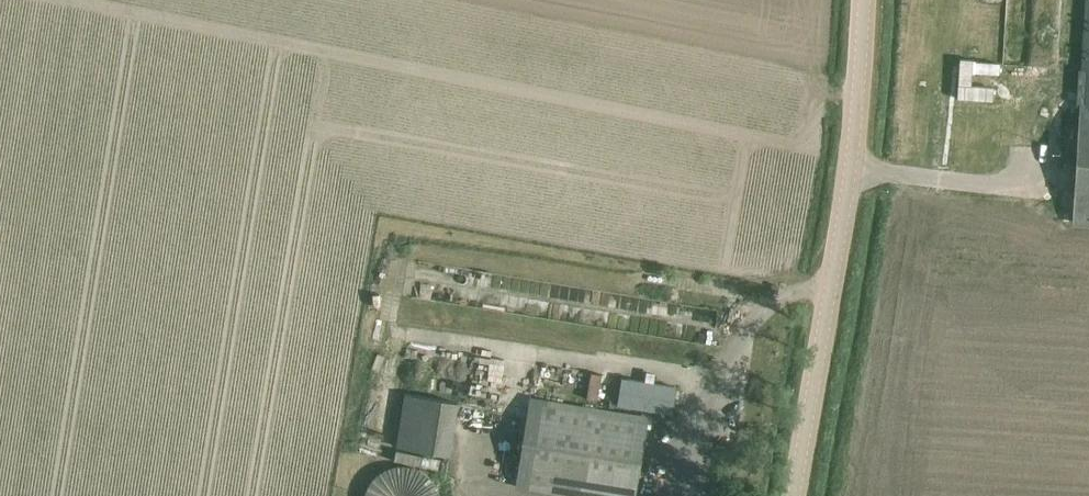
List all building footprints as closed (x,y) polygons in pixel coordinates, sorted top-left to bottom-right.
[(993,101),(994,86),(973,85),(974,74),(999,76),(1000,64),(973,62),(973,60),(961,59),(958,100),(993,101)] [(1074,222),(1088,223),(1088,70),(1087,83),(1086,105),(1081,105),(1078,159),(1077,168),(1074,222)] [(619,378),(615,405),(666,414),(671,387),(619,378)] [(457,405),(405,396),(396,447),(448,457),(457,405)] [(577,495),(635,495),(648,417),(531,398),(517,486),(577,495)] [(438,491),(435,483),(429,477),(424,473),(417,469),(410,467),(402,466),(393,467),(384,471),(377,476),(371,483),(367,490),(365,495),(440,495),(438,491)]
